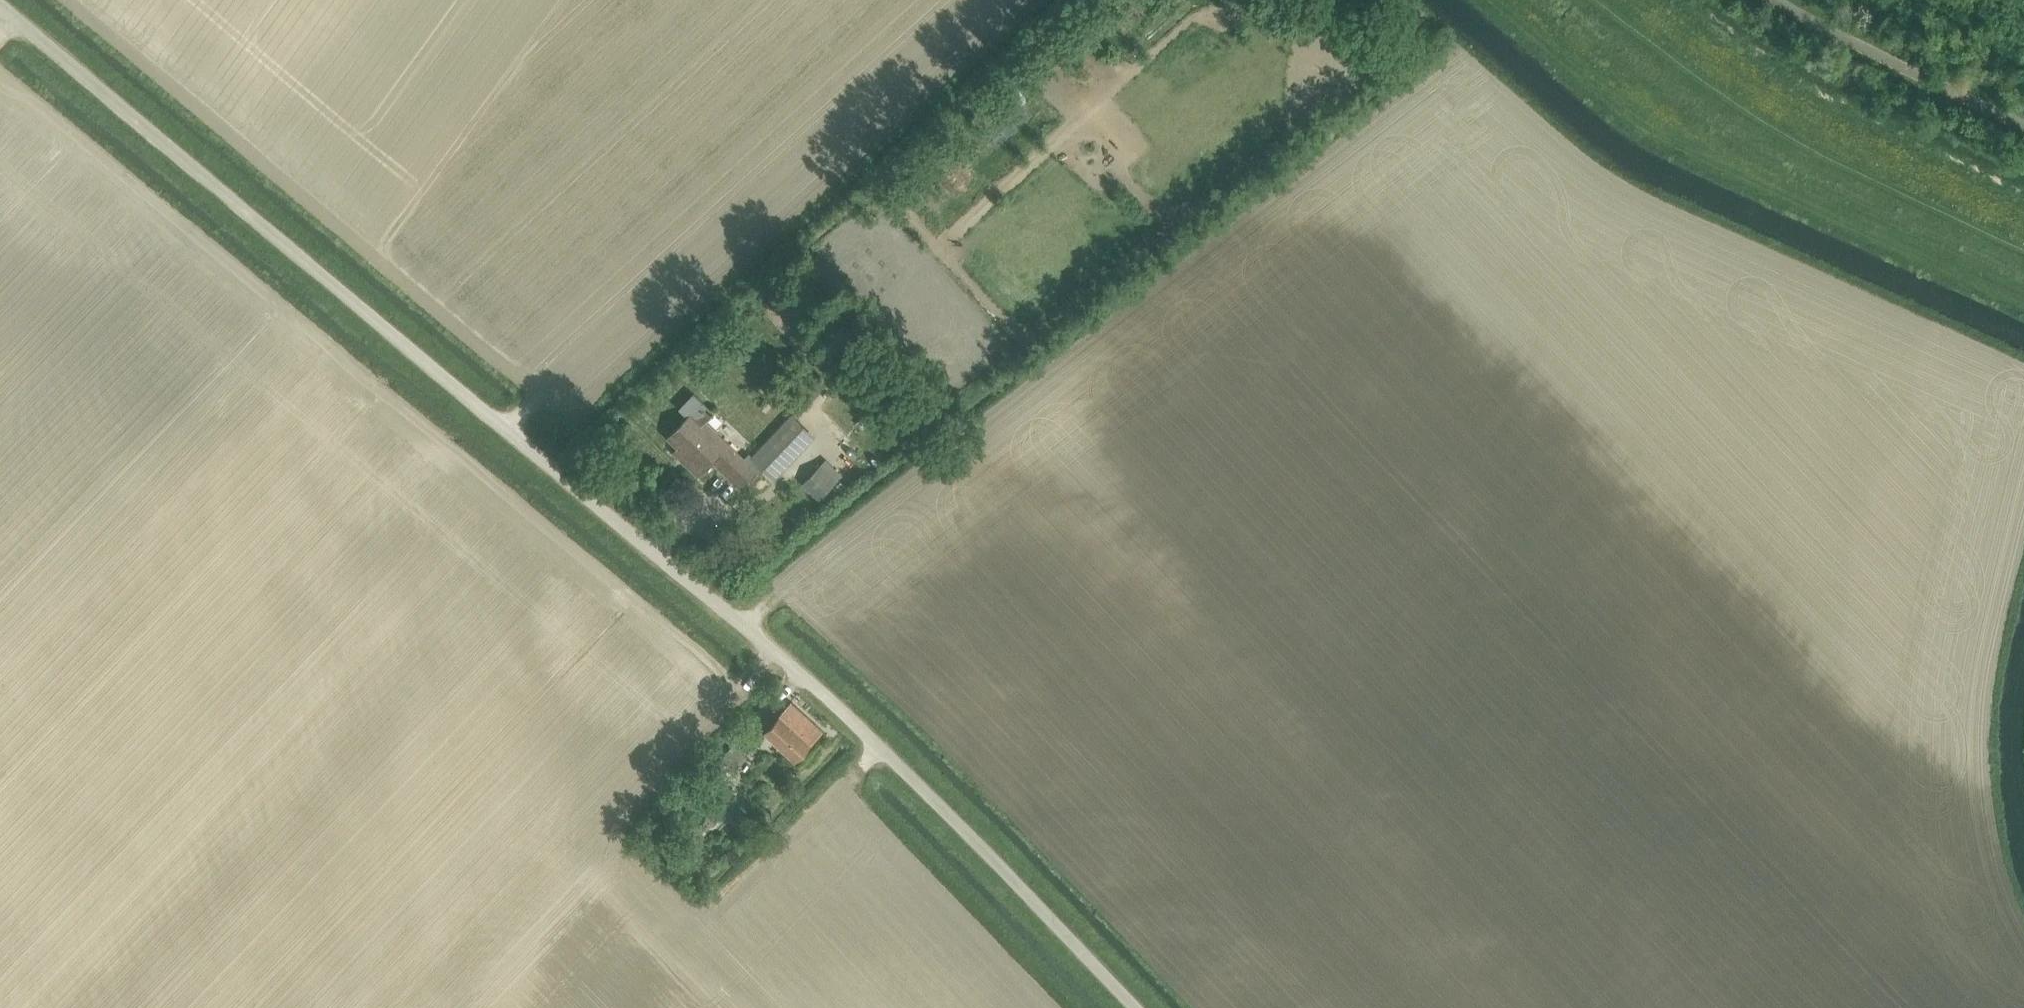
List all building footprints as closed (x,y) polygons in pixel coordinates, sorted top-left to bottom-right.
[(712,460),(721,469),(740,487),(756,470),(704,421),(712,412),(693,394),(680,408),(688,416),(668,437),(678,447),(674,452),(697,475),(712,460)] [(792,413),(752,455),(776,478),(816,435),(792,413)] [(819,465),(802,484),(819,500),(836,481),(819,465)] [(795,761),(812,742),(780,713),(763,732),(795,761)] [(739,733),(718,756),(730,767),(735,761),(741,765),(747,757),(741,753),(751,743),(739,733)]
